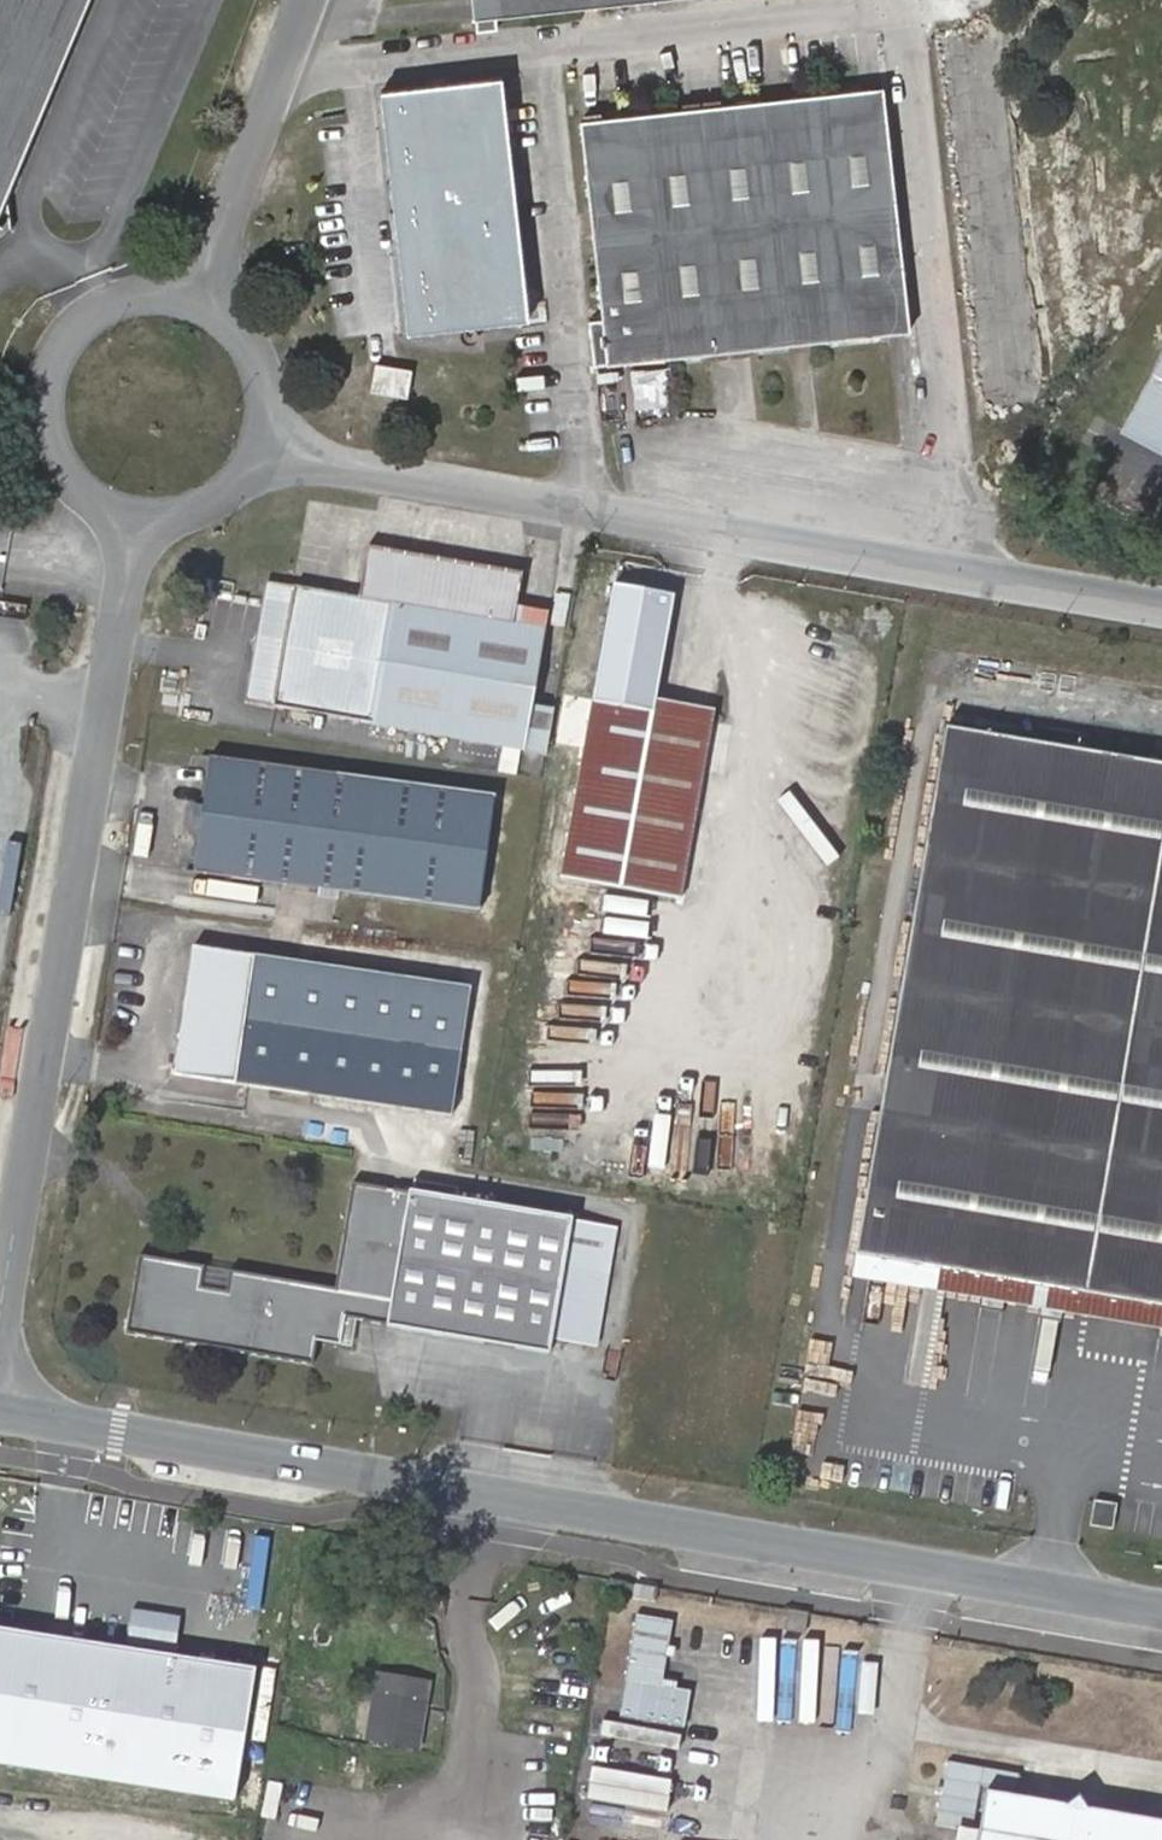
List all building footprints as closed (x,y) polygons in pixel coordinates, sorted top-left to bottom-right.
[(88,0),(0,0),(0,209),(88,0)] [(472,21),(660,0),(470,0),(472,21)] [(528,319),(499,77),(380,92),(409,333),(528,319)] [(609,360),(914,327),(887,89),(583,123),(609,360)] [(1120,429),(1161,451),(1161,352),(1120,429)] [(373,387),(408,394),(410,371),(376,365),(373,387)] [(488,569),(366,546),(356,597),(267,582),(247,701),(488,743),(505,626),(479,620),(488,569)] [(530,706),(547,612),(515,606),(520,575),(488,569),(479,620),(505,626),(488,743),(552,755),(560,711),(530,706)] [(595,690),(592,706),(708,727),(711,709),(595,690)] [(708,727),(592,706),(566,874),(680,894),(708,727)] [(1094,1292),(1161,889),(1161,766),(947,729),(855,1251),(1094,1292)] [(498,746),(494,771),(515,774),(519,749),(498,746)] [(522,772),(540,775),(543,755),(525,752),(522,772)] [(491,795),(210,758),(194,873),(478,909),(491,795)] [(1094,1292),(1161,1304),(1161,889),(1094,1292)] [(467,988),(193,948),(176,1073),(449,1111),(467,988)] [(203,1268),(140,1257),(128,1329),(310,1360),(313,1339),(338,1344),(343,1317),(549,1351),(551,1340),(571,1223),(356,1187),(338,1293),(231,1275),(228,1294),(199,1289),(203,1268)] [(571,1223),(551,1340),(601,1347),(620,1229),(571,1223)] [(1116,1503),(1095,1501),(1091,1521),(1113,1523),(1116,1503)] [(805,1613),(788,1610),(784,1627),(802,1628),(805,1613)] [(675,1621),(639,1615),(622,1717),(686,1727),(693,1690),(665,1686),(675,1621)] [(264,1667),(0,1623),(0,1758),(241,1798),(264,1667)] [(427,1682),(377,1674),(365,1734),(414,1743),(427,1682)] [(1161,1833),(1161,1819),(984,1785),(974,1839),(1161,1839),(1161,1833)]
